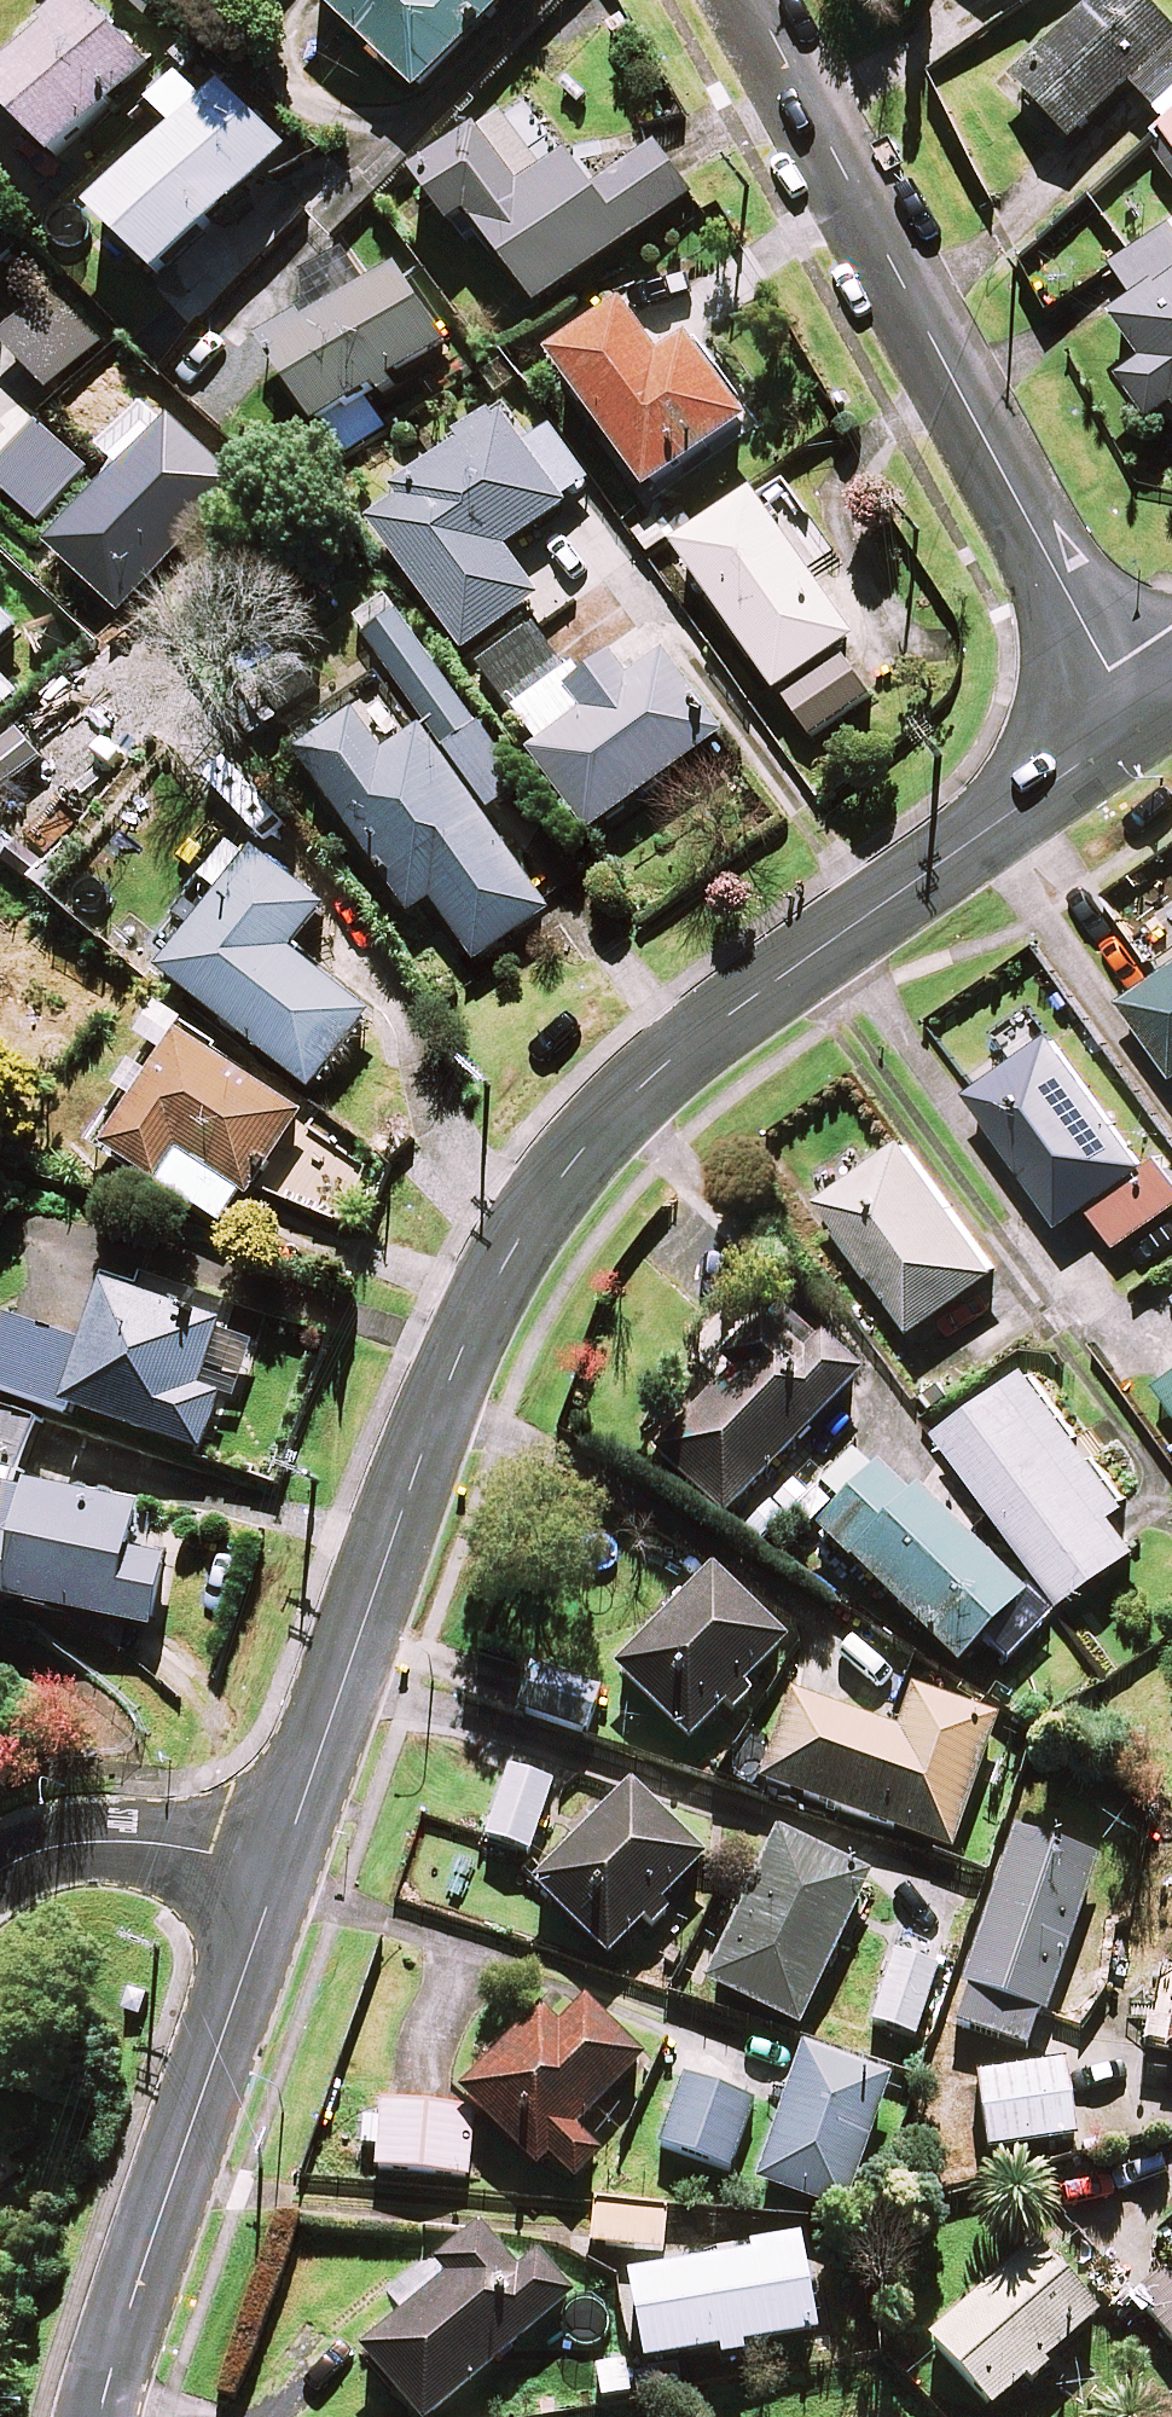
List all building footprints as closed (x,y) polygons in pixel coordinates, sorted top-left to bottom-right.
[(82,0),(74,0),(0,77),(0,104),(63,164),(154,69),(82,0)] [(421,95),(510,3),(507,0),(322,0),(421,95)] [(1146,0),(1105,0),(1015,80),(1071,143),(1171,54),(1171,30),(1146,0)] [(205,103),(184,82),(157,109),(181,133),(99,217),(164,280),(290,151),(222,85),(205,103)] [(1163,126),(1171,138),(1171,119),(1163,126)] [(522,190),(481,135),(421,180),(461,234),(477,222),(541,309),(692,197),(656,148),(598,192),(570,154),(522,190)] [(1158,158),(1171,177),(1171,147),(1158,158)] [(1114,269),(1138,304),(1116,318),(1149,367),(1124,384),(1152,426),(1171,412),(1171,231),(1114,269)] [(452,345),(401,271),(328,320),(323,314),(269,351),(342,457),(386,427),(368,402),(452,345)] [(102,348),(55,294),(1,341),(49,395),(102,348)] [(668,365),(630,312),(558,363),(652,496),(753,426),(696,345),(668,365)] [(532,456),(501,414),(463,443),(471,453),(374,524),(468,652),(541,598),(507,552),(595,488),(558,438),(532,456)] [(781,697),(841,651),(856,641),(759,498),(681,550),(781,697)] [(0,614),(0,645),(15,630),(0,614)] [(430,733),(488,819),(529,790),(409,618),(372,644),(377,651),(337,679),(360,712),(398,686),(430,733)] [(633,684),(613,655),(575,681),(538,628),(482,666),(597,830),(725,741),(668,660),(633,684)] [(841,651),(781,697),(810,740),(872,697),(841,651)] [(488,819),(430,733),(393,758),(364,716),(303,759),(415,920),(434,907),(478,969),(556,915),(488,819)] [(20,733),(0,751),(0,804),(46,762),(20,733)] [(333,913),(265,859),(256,871),(237,857),(213,888),(231,902),(171,977),(315,1091),(373,1017),(298,957),(333,913)] [(1126,1005),(1171,1068),(1171,971),(1126,1005)] [(1039,1013),(1001,1040),(1019,1064),(975,1096),(1067,1225),(1093,1207),(1122,1247),(1171,1212),(1171,1180),(1158,1160),(1149,1166),(1039,1013)] [(173,1047),(164,1041),(94,1146),(219,1230),(242,1195),(252,1201),(308,1117),(216,1055),(219,1050),(186,1028),(173,1047)] [(1003,1272),(910,1141),(825,1202),(918,1332),(1003,1272)] [(71,1416),(73,1410),(208,1452),(226,1397),(206,1391),(229,1316),(107,1278),(88,1339),(13,1315),(1,1351),(0,1351),(0,1394),(71,1416)] [(863,1381),(773,1295),(705,1366),(725,1385),(655,1458),(726,1525),(863,1381)] [(1129,1504),(1033,1370),(945,1433),(1068,1604),(1142,1551),(1115,1514),(1129,1504)] [(1164,1386),(1171,1398),(1171,1380),(1164,1386)] [(0,1593),(156,1628),(172,1558),(136,1550),(145,1509),(31,1483),(47,1410),(0,1400),(0,1518),(16,1522),(0,1593)] [(1024,1605),(881,1469),(854,1497),(817,1536),(960,1672),(1024,1605)] [(727,1712),(735,1720),(756,1698),(748,1690),(789,1646),(711,1572),(614,1675),(692,1749),(727,1712)] [(603,1695),(535,1671),(520,1714),(587,1738),(603,1695)] [(997,1726),(915,1697),(900,1739),(796,1703),(766,1789),(953,1854),(997,1726)] [(554,1789),(514,1774),(489,1842),(530,1857),(554,1789)] [(646,1927),(654,1935),(673,1916),(665,1907),(706,1864),(630,1792),(535,1892),(611,1964),(646,1927)] [(1098,1865),(1016,1838),(955,2028),(1037,2055),(1098,1865)] [(871,1888),(779,1842),(707,1988),(800,2033),(871,1888)] [(944,1956),(902,1942),(874,2027),(916,2041),(944,1956)] [(541,2018),(463,2100),(540,2173),(551,2162),(577,2187),(603,2161),(576,2135),(644,2064),(585,2008),(559,2035),(541,2018)] [(892,2086),(805,2057),(760,2190),(846,2219),(892,2086)] [(1077,2146),(1069,2074),(982,2085),(990,2156),(1077,2146)] [(754,2108),(686,2084),(662,2149),(731,2174),(754,2108)] [(470,2180),(474,2117),(382,2110),(382,2119),(363,2117),(361,2151),(377,2152),(375,2173),(470,2180)] [(667,2216),(597,2210),(594,2249),(664,2255),(667,2216)] [(483,2231),(442,2267),(432,2256),(391,2292),(412,2316),(364,2358),(415,2416),(440,2416),(571,2304),(538,2265),(523,2278),(483,2231)] [(1100,2320),(1037,2251),(931,2347),(995,2416),(1100,2320)] [(722,2356),(723,2365),(749,2361),(748,2352),(819,2340),(804,2254),(630,2283),(645,2369),(722,2356)] [(1164,2276),(1135,2301),(1171,2344),(1171,2285),(1164,2276)]
